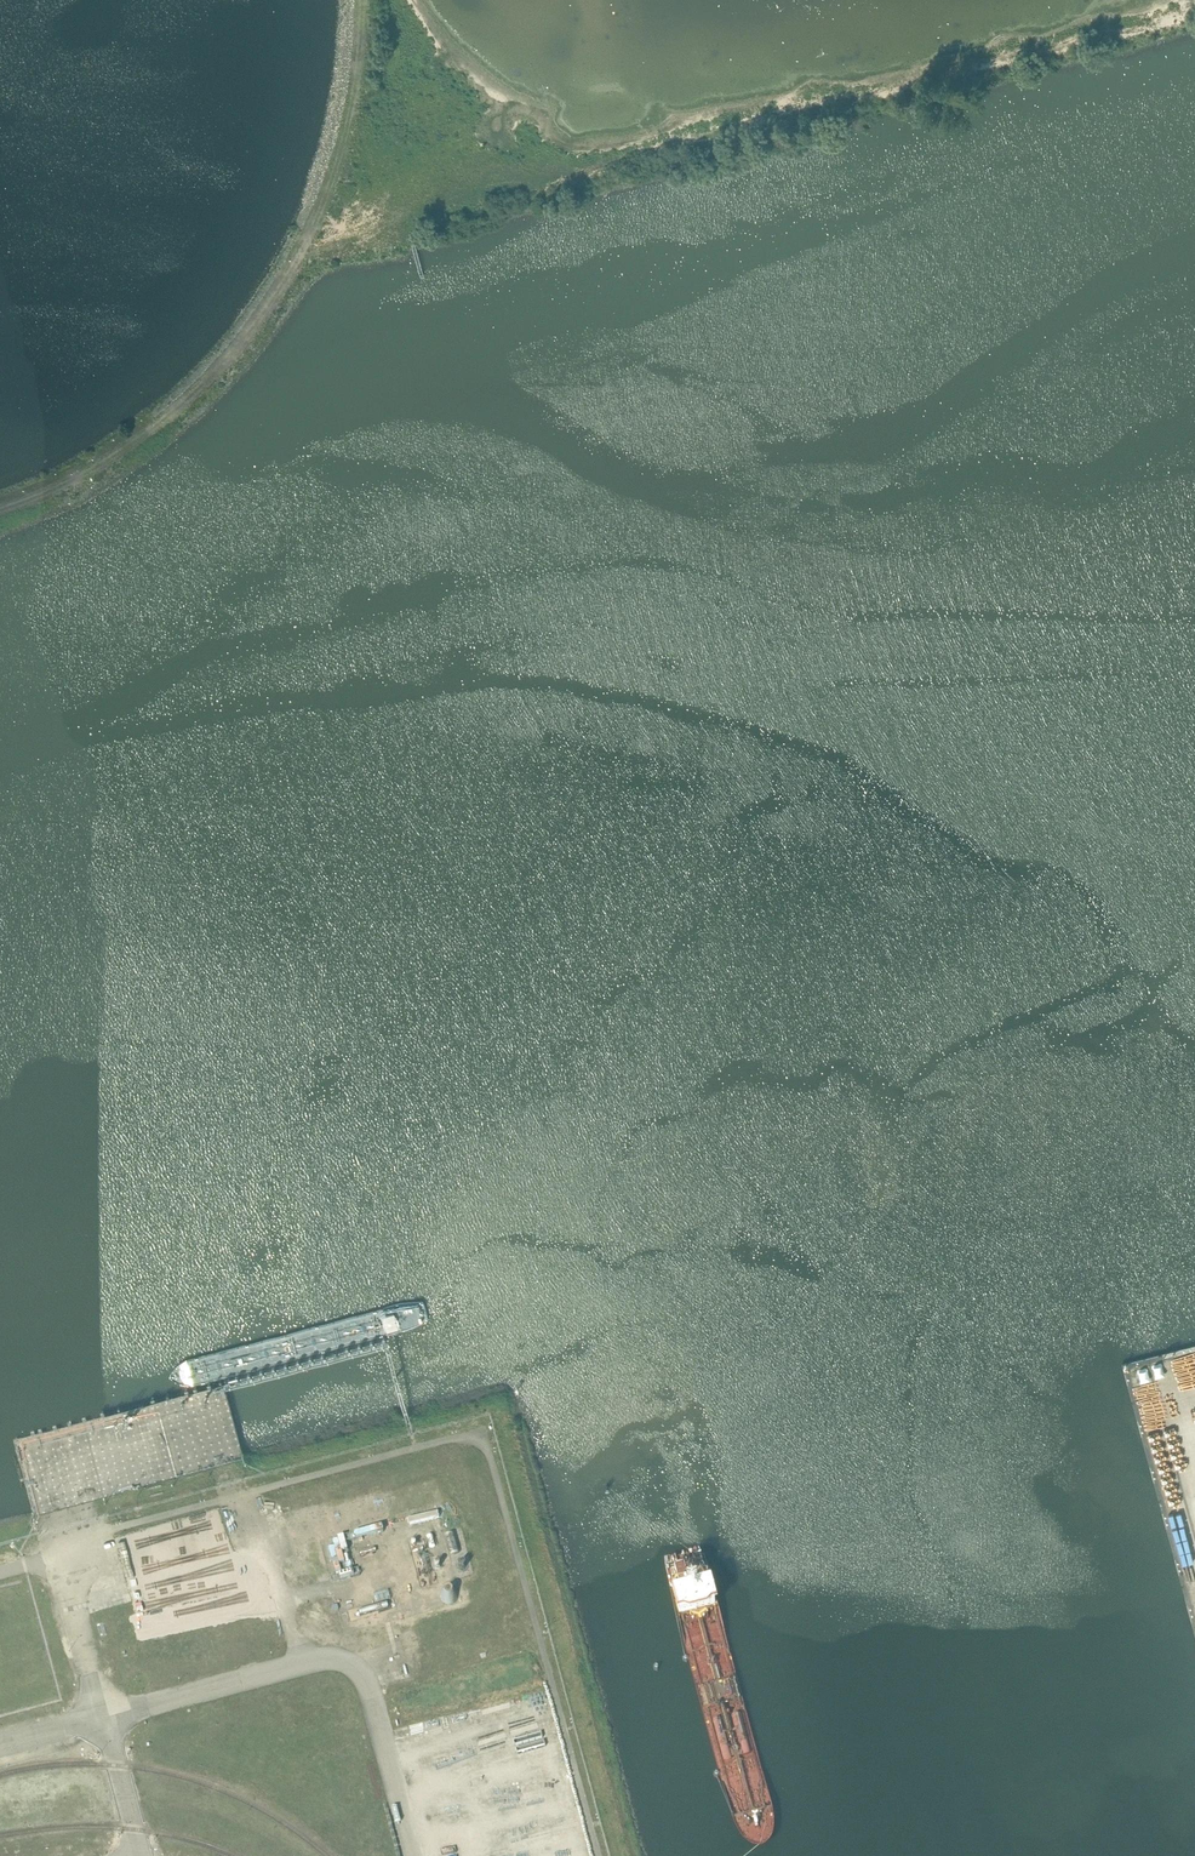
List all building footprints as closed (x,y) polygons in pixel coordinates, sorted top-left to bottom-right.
[(1162,1358),(1154,1359),(1155,1369),(1164,1368),(1162,1358)] [(1144,1362),(1146,1371),(1154,1369),(1152,1360),(1144,1362)] [(1133,1366),(1137,1375),(1145,1372),(1141,1363),(1133,1366)] [(1160,1380),(1167,1377),(1164,1369),(1157,1372),(1160,1380)] [(1140,1386),(1157,1379),(1154,1372),(1146,1375),(1146,1374),(1136,1377),(1140,1386)] [(1147,1387),(1139,1390),(1142,1397),(1150,1394),(1147,1387)] [(1152,1396),(1154,1405),(1162,1403),(1160,1395),(1152,1396)] [(1168,1427),(1160,1429),(1163,1438),(1171,1436),(1168,1427)] [(1194,1477),(1193,1467),(1185,1469),(1186,1479),(1194,1477)] [(1171,1473),(1175,1483),(1182,1481),(1179,1471),(1171,1473)] [(1164,1486),(1172,1484),(1169,1474),(1162,1477),(1164,1486)] [(1184,1483),(1175,1485),(1177,1494),(1185,1493),(1184,1483)] [(1172,1486),(1165,1488),(1168,1497),(1175,1495),(1172,1486)] [(1181,1507),(1189,1504),(1186,1495),(1178,1497),(1181,1507)] [(341,1543),(348,1541),(344,1528),(338,1530),(341,1543)] [(344,1555),(342,1542),(336,1543),(339,1556),(344,1555)]
